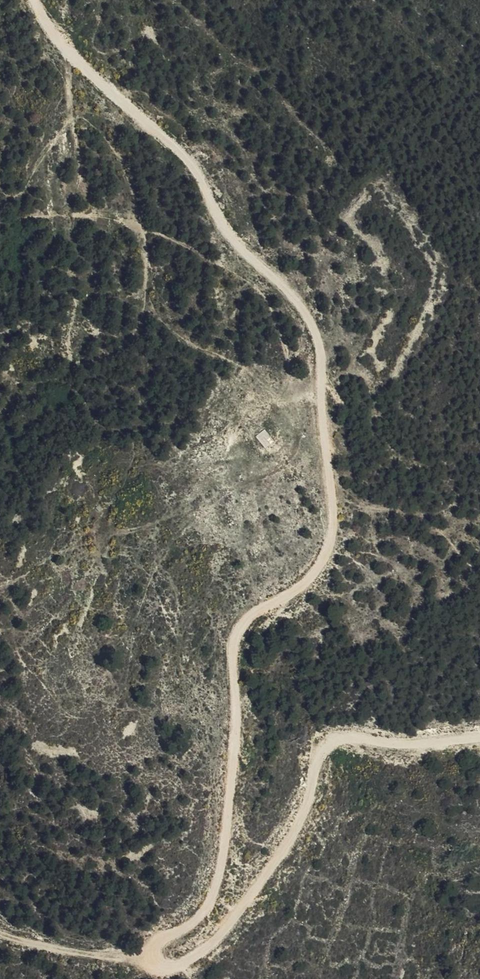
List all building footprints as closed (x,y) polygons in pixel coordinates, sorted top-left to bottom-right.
[(266,428),(257,434),(264,445),(273,439),(266,428)]
